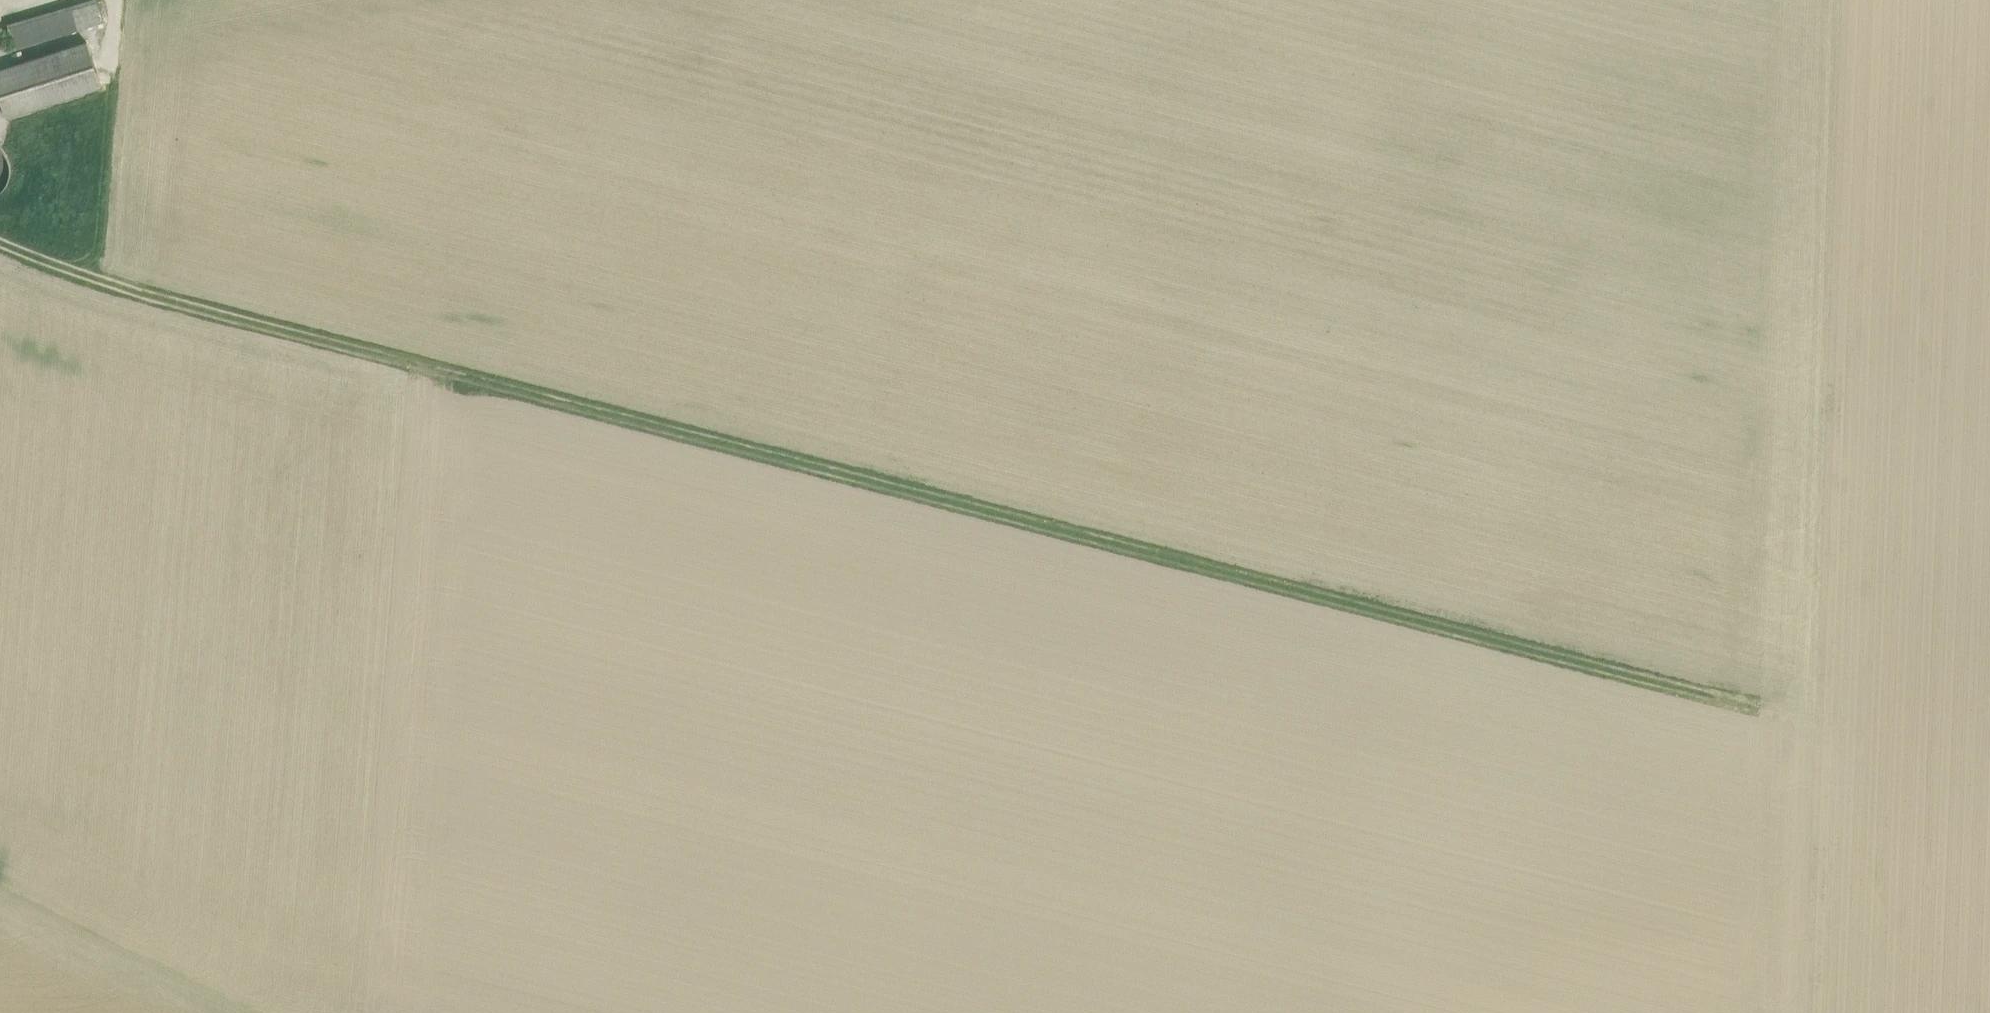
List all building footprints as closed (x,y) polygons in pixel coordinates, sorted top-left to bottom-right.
[(97,6),(7,32),(12,53),(102,28),(97,6)] [(0,73),(0,110),(3,121),(99,92),(85,47),(0,73)]
